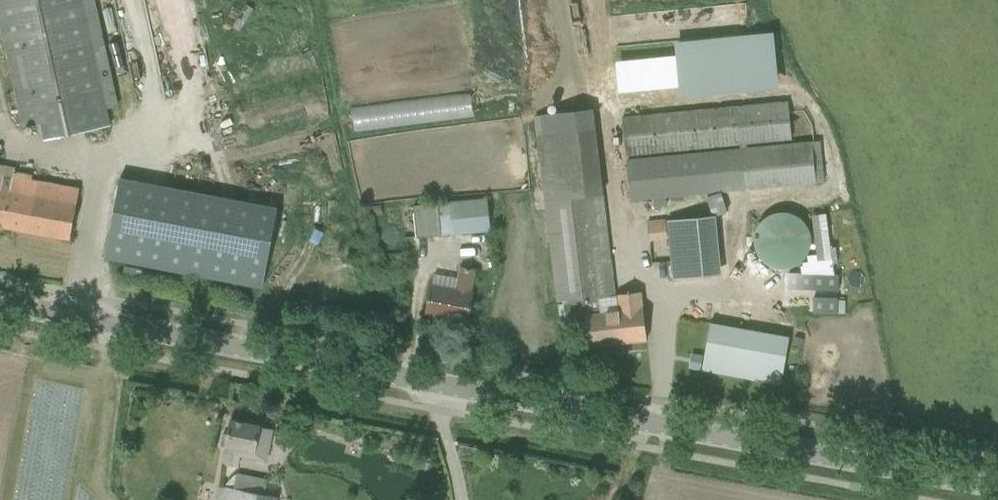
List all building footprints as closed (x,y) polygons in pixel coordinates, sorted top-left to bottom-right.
[(23,127),(105,109),(80,0),(0,0),(0,26),(23,127)] [(780,53),(687,56),(688,77),(780,74),(780,53)] [(675,55),(613,57),(615,89),(676,87),(675,55)] [(622,118),(627,161),(792,143),(787,101),(748,105),(674,112),(622,118)] [(593,111),(533,118),(536,136),(546,217),(549,235),(549,237),(557,303),(562,302),(603,297),(599,268),(611,266),(595,129),(593,111)] [(706,194),(702,160),(812,150),(811,141),(792,143),(627,161),(632,202),(706,194)] [(69,240),(78,190),(30,181),(30,177),(13,173),(12,178),(0,176),(0,227),(69,240)] [(262,287),(277,209),(119,179),(105,258),(262,287)] [(413,207),(416,239),(490,231),(487,199),(413,207)] [(380,205),(371,206),(371,215),(381,215),(380,205)] [(783,210),(779,211),(774,212),(770,214),(766,216),(762,219),(759,223),(757,227),(755,232),(754,236),(754,241),(754,246),(756,251),(758,255),(761,259),(764,262),(768,265),(772,267),(777,269),(782,269),(786,269),(791,268),(796,267),(800,264),(804,261),(807,258),(810,254),(811,249),(813,245),(813,240),(813,237),(812,234),(812,230),(811,229),(810,227),(809,225),(807,222),(806,221),(804,218),(801,216),(800,215),(797,214),(794,212),(790,211),(787,210),(783,210)] [(665,221),(647,223),(649,239),(666,237),(665,221)] [(470,293),(474,271),(459,268),(455,291),(430,286),(425,314),(466,321),(471,294),(470,293)] [(836,290),(837,274),(789,272),(788,272),(787,288),(836,290)] [(603,297),(562,302),(564,318),(584,316),(588,347),(646,340),(644,321),(640,293),(616,296),(618,313),(605,315),(603,297)] [(812,297),(812,306),(812,313),(836,313),(836,307),(836,297),(812,297)] [(778,384),(788,336),(709,321),(699,369),(778,384)] [(692,353),(689,368),(699,369),(702,355),(701,355),(692,353)] [(222,436),(220,445),(225,448),(221,465),(236,468),(237,468),(242,448),(253,450),(252,459),(266,462),(268,450),(272,430),(259,428),(259,427),(229,421),(227,435),(222,436)] [(216,499),(275,499),(263,496),(266,483),(234,476),(226,485),(225,488),(218,487),(216,499)]
